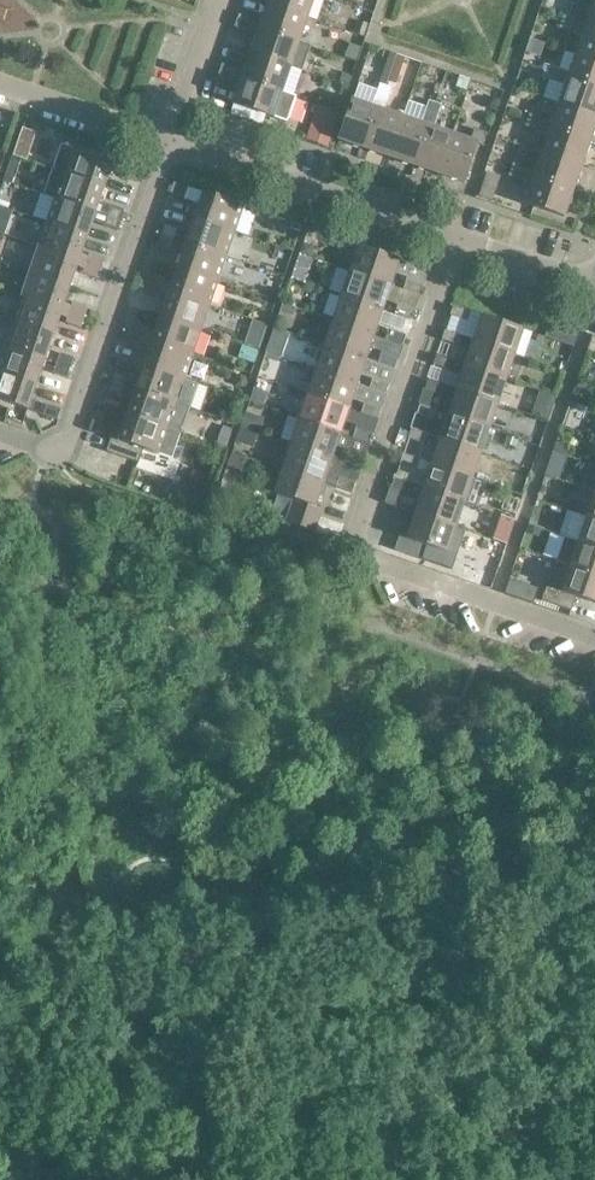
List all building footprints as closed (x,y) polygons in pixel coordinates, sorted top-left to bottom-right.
[(268,4),(307,17),(313,0),(269,0),(268,4)] [(307,17),(268,4),(261,22),(250,19),(246,31),(257,35),(259,28),(299,42),(307,17)] [(586,23),(584,30),(594,33),(594,6),(592,5),(586,23)] [(234,27),(246,31),(250,19),(239,15),(234,27)] [(559,28),(570,32),(575,20),(563,16),(559,28)] [(360,20),(355,33),(365,36),(369,23),(360,20)] [(575,20),(570,32),(582,36),(575,54),(594,61),(594,33),(584,30),(586,23),(575,20)] [(299,42),(259,28),(257,35),(251,53),(291,67),(299,42)] [(349,42),(344,57),(356,61),(361,46),(349,42)] [(291,67),(251,53),(245,72),(233,68),(229,80),(240,84),(243,78),(282,91),(291,67)] [(569,73),(567,79),(594,88),(594,61),(575,54),(569,73)] [(394,62),(388,82),(395,84),(404,59),(396,56),(394,62)] [(218,76),(229,80),(233,68),(222,64),(218,76)] [(542,77),(554,81),(558,69),(546,65),(542,77)] [(558,69),(554,81),(565,85),(559,103),(594,116),(594,88),(567,79),(569,73),(558,69)] [(343,71),(339,80),(348,83),(352,74),(343,71)] [(282,91),(243,78),(240,84),(234,104),(273,117),(282,91)] [(380,84),(376,95),(388,100),(392,88),(380,84)] [(332,93),(328,106),(339,110),(344,97),(332,93)] [(388,100),(376,95),(372,107),(352,100),(339,140),(364,148),(378,109),(384,111),(388,100)] [(429,101),(425,112),(437,116),(441,105),(429,101)] [(317,103),(305,138),(328,146),(340,111),(317,103)] [(552,122),(550,128),(590,142),(594,127),(594,116),(559,103),(552,122)] [(403,117),(384,111),(378,109),(364,148),(389,157),(403,117)] [(437,116),(425,112),(421,124),(403,117),(389,157),(414,165),(427,126),(433,128),(437,116)] [(525,126),(537,130),(541,118),(530,114),(525,126)] [(552,122),(541,118),(537,130),(548,134),(542,153),(581,166),(590,142),(550,128),(552,122)] [(452,134),(433,128),(427,126),(414,165),(438,174),(452,134)] [(474,129),(470,140),(452,134),(438,174),(464,183),(477,143),(482,145),(486,133),(474,129)] [(98,140),(94,153),(106,157),(110,144),(98,140)] [(17,144),(13,155),(26,160),(30,149),(17,144)] [(112,162),(61,144),(52,169),(104,187),(112,162)] [(542,153),(535,171),(533,177),(573,191),(581,166),(542,153)] [(12,156),(8,169),(18,172),(22,160),(12,156)] [(508,176),(520,180),(524,167),(513,163),(508,176)] [(142,172),(128,167),(125,177),(138,182),(142,172)] [(535,171),(524,167),(520,180),(531,184),(525,203),(564,217),(573,191),(533,177),(535,171)] [(104,187),(52,169),(44,194),(55,198),(95,211),(104,187)] [(184,198),(188,187),(174,183),(170,193),(184,198)] [(203,193),(195,218),(234,232),(243,206),(203,193)] [(95,211),(55,198),(47,223),(87,236),(95,211)] [(8,209),(9,204),(0,201),(0,207),(8,209)] [(110,205),(107,215),(121,220),(124,210),(110,205)] [(6,235),(14,212),(0,208),(0,233),(6,235)] [(121,220),(107,215),(103,226),(117,230),(121,220)] [(234,232),(195,218),(186,243),(226,256),(234,232)] [(87,236),(47,223),(39,247),(78,261),(87,236)] [(164,224),(161,234),(174,239),(178,228),(164,224)] [(174,239),(161,234),(157,244),(171,249),(174,239)] [(226,256),(186,243),(178,267),(218,281),(226,256)] [(304,243),(300,254),(311,257),(313,252),(309,244),(304,243)] [(399,260),(358,246),(350,271),(391,285),(399,260)] [(78,261),(39,247),(30,272),(70,285),(78,261)] [(90,253),(86,263),(100,268),(103,258),(90,253)] [(100,268),(86,263),(83,274),(96,278),(100,268)] [(218,281),(178,267),(169,292),(209,305),(218,281)] [(391,285),(350,271),(341,296),(382,310),(391,285)] [(70,285),(30,272),(22,296),(62,310),(70,285)] [(151,274),(148,285),(162,289),(165,279),(151,274)] [(422,286),(406,280),(403,290),(419,296),(422,286)] [(162,289),(148,285),(144,295),(158,300),(162,289)] [(209,305),(169,292),(161,317),(201,330),(209,305)] [(62,310),(22,296),(13,321),(53,335),(62,310)] [(382,310),(341,296),(333,320),(374,334),(382,310)] [(73,302),(69,313),(83,317),(86,307),(73,302)] [(283,305),(279,315),(293,319),(297,309),(283,305)] [(414,311),(398,305),(394,315),(411,320),(414,311)] [(469,311),(453,306),(450,315),(466,321),(469,311)] [(83,317),(69,313),(66,323),(79,327),(83,317)] [(523,329),(482,315),(473,341),(514,355),(523,329)] [(201,330),(161,317),(153,341),(192,355),(201,330)] [(374,334),(333,320),(325,345),(366,359),(374,334)] [(579,330),(550,320),(544,337),(573,347),(579,330)] [(53,335),(13,321),(5,346),(45,359),(53,335)] [(252,321),(244,344),(259,349),(266,326),(252,321)] [(135,324),(131,334),(145,339),(148,328),(135,324)] [(406,335),(389,330),(386,339),(402,345),(406,335)] [(461,336),(445,330),(441,340),(458,346),(461,336)] [(145,339),(131,334),(128,344),(141,349),(145,339)] [(593,335),(587,351),(594,354),(594,336),(593,335)] [(192,355),(153,341),(144,366),(184,379),(192,355)] [(514,355),(473,341),(465,365),(506,379),(514,355)] [(242,345),(237,359),(253,364),(258,351),(242,345)] [(366,359),(325,345),(316,370),(357,383),(366,359)] [(5,346),(0,360),(0,372),(36,384),(45,359),(5,346)] [(60,353),(56,363),(70,368),(74,358),(60,353)] [(266,354),(260,372),(272,376),(279,358),(266,354)] [(397,360),(381,354),(378,364),(394,369),(397,360)] [(453,361),(436,355),(433,365),(449,370),(453,361)] [(70,368),(56,363),(53,374),(67,378),(70,368)] [(506,379),(465,365),(456,390),(497,404),(506,379)] [(184,379),(144,366),(136,391),(175,404),(184,379)] [(357,383),(316,370),(308,394),(349,408),(357,383)] [(114,371),(110,382),(124,386),(127,376),(114,371)] [(0,372),(0,400),(28,409),(36,384),(0,372)] [(239,372),(234,377),(235,384),(242,386),(247,382),(246,374),(239,372)] [(389,384),(372,379),(369,389),(386,394),(389,384)] [(444,385),(428,380),(425,389),(441,395),(444,385)] [(124,386),(110,382),(107,392),(120,397),(124,386)] [(254,387),(250,401),(263,406),(268,392),(254,387)] [(497,404),(456,390),(448,415),(489,429),(497,404)] [(175,404),(136,391),(127,415),(167,429),(175,404)] [(349,408),(308,394),(299,419),(340,433),(349,408)] [(61,409),(47,404),(43,415),(57,419),(61,409)] [(380,409),(364,404),(361,413),(377,419),(380,409)] [(436,410),(420,404),(416,414),(433,419),(436,410)] [(246,411),(241,426),(260,432),(265,417),(246,411)] [(181,433),(167,429),(127,415),(119,440),(111,437),(106,452),(139,463),(144,449),(172,459),(181,433)] [(489,429),(448,415),(440,439),(481,453),(489,429)] [(340,433),(299,419),(291,444),(332,457),(340,433)] [(93,420),(89,430),(103,435),(106,425),(93,420)] [(223,425),(217,444),(225,447),(231,428),(223,425)] [(241,428),(236,442),(254,449),(259,434),(241,428)] [(372,434),(356,428),(352,438),(369,443),(372,434)] [(428,435),(411,429),(408,439),(424,444),(428,435)] [(507,436),(504,444),(515,448),(518,439),(507,436)] [(481,453),(440,439),(431,464),(472,478),(481,453)] [(558,440),(554,451),(565,454),(568,443),(558,440)] [(332,457),(291,444),(283,468),(324,482),(332,457)] [(232,452),(226,472),(251,480),(258,461),(232,452)] [(364,458),(347,453),(344,462),(360,468),(364,458)] [(419,459),(403,454),(399,463),(416,469),(419,459)] [(472,478),(431,464),(423,489),(464,502),(472,478)] [(324,482),(283,468),(274,493),(294,500),(286,523),(314,532),(322,509),(315,507),(324,482)] [(196,471),(192,484),(210,490),(215,477),(196,471)] [(355,483),(339,477),(336,487),(352,493),(355,483)] [(411,484),(394,478),(391,488),(408,493),(411,484)] [(464,502),(423,489),(415,513),(455,527),(464,502)] [(594,493),(587,517),(594,520),(594,493)] [(455,527),(415,513),(406,538),(399,536),(394,550),(423,560),(427,546),(447,552),(455,527)] [(495,513),(486,538),(506,544),(514,520),(495,513)] [(587,517),(578,542),(594,548),(594,520),(587,517)] [(529,525),(526,533),(539,537),(541,529),(529,525)] [(556,562),(594,575),(594,548),(578,542),(564,537),(556,562)] [(556,562),(548,587),(546,586),(542,600),(571,610),(576,597),(594,603),(594,575),(556,562)] [(511,574),(504,594),(524,600),(511,574)]
